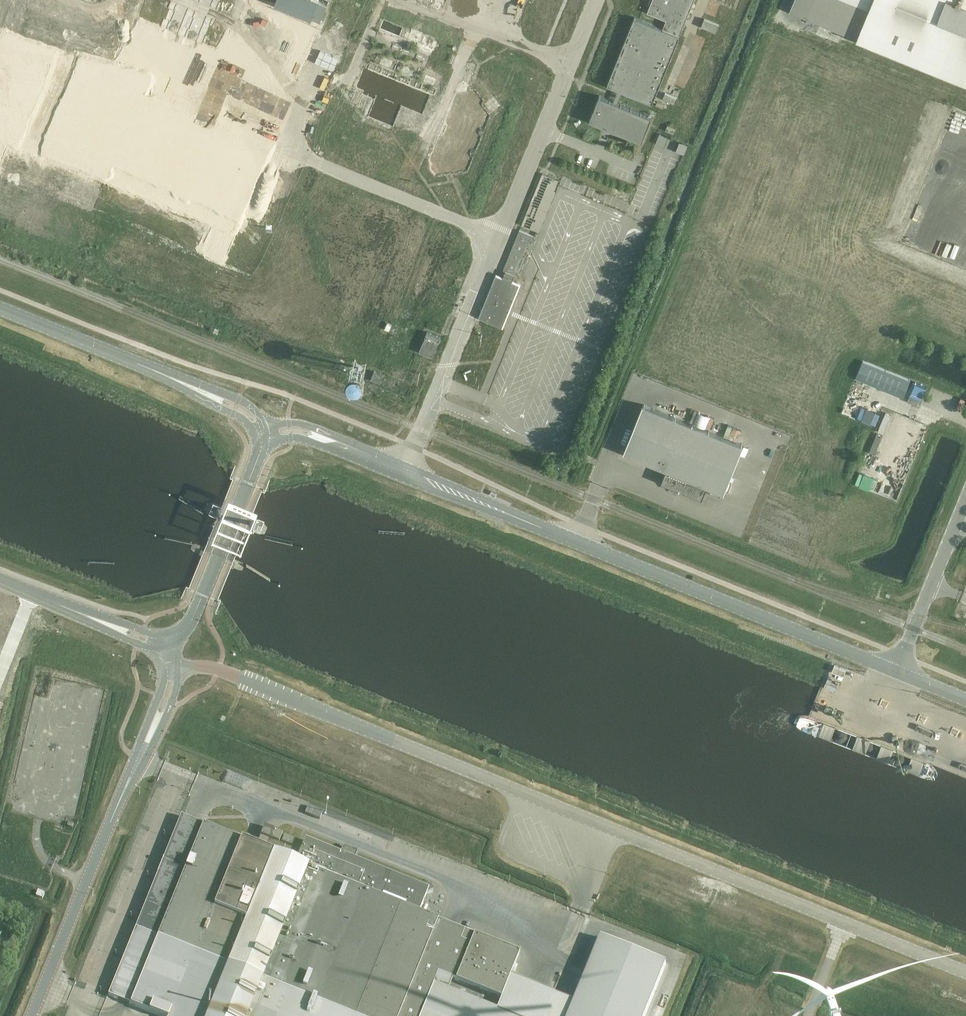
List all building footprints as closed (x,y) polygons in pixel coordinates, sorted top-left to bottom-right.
[(324,0),(277,0),(275,3),(320,21),(328,2),(324,0)] [(589,119),(642,141),(652,116),(618,102),(622,90),(653,102),(694,0),(653,0),(648,12),(667,19),(663,28),(635,17),(608,84),(618,89),(614,100),(599,95),(589,119)] [(789,12),(965,84),(965,0),(794,0),(789,12)] [(405,36),(409,26),(388,18),(384,28),(405,36)] [(702,26),(716,32),(719,25),(705,19),(702,26)] [(309,56),(317,32),(290,23),(283,47),(309,56)] [(424,41),(425,31),(417,29),(415,39),(424,41)] [(437,34),(430,44),(440,51),(447,41),(437,34)] [(163,59),(175,62),(181,39),(169,36),(163,59)] [(328,58),(335,41),(323,36),(316,54),(328,58)] [(183,42),(178,63),(191,66),(196,45),(183,42)] [(441,175),(473,171),(478,157),(478,159),(487,135),(487,136),(495,114),(488,103),(487,100),(481,91),(475,88),(473,86),(481,63),(473,60),(472,64),(472,71),(465,90),(459,91),(434,161),(436,163),(434,167),(439,174),(441,175)] [(406,107),(432,116),(441,91),(368,66),(360,87),(367,90),(366,94),(375,97),(376,93),(380,94),(372,117),(399,127),(406,107)] [(139,159),(172,171),(175,164),(179,166),(177,170),(223,188),(231,166),(226,164),(228,160),(239,164),(245,150),(156,115),(139,159)] [(666,130),(674,133),(676,128),(668,124),(666,130)] [(657,142),(665,145),(668,136),(660,133),(657,142)] [(677,150),(685,153),(688,144),(680,141),(677,150)] [(522,224),(540,231),(561,180),(543,172),(522,224)] [(620,185),(617,196),(636,201),(638,190),(620,185)] [(519,276),(535,236),(520,230),(504,270),(506,271),(503,279),(501,278),(488,310),(484,308),(480,318),(500,326),(508,308),(510,309),(519,285),(512,282),(515,275),(519,276)] [(441,337),(427,332),(418,351),(433,357),(441,337)] [(863,361),(856,378),(904,397),(911,380),(863,361)] [(371,379),(381,383),(384,376),(374,372),(371,379)] [(910,396),(908,401),(917,405),(920,399),(921,400),(926,386),(915,382),(910,395),(910,396)] [(724,493),(743,445),(643,405),(624,452),(666,469),(661,482),(671,486),(675,491),(678,489),(702,498),(707,486),(710,487),(708,492),(720,497),(722,492),(724,493)] [(862,406),(857,418),(862,420),(866,408),(862,406)] [(876,412),(871,423),(876,425),(880,414),(876,412)] [(885,412),(878,430),(884,433),(891,415),(885,412)] [(877,433),(869,452),(875,454),(882,436),(877,433)] [(860,472),(855,484),(860,485),(864,474),(860,472)] [(874,478),(869,489),(874,491),(878,480),(874,478)] [(323,812),(308,806),(305,813),(320,819),(323,812)] [(181,816),(136,928),(352,1015),(512,1015),(448,990),(453,979),(501,999),(520,953),(420,913),(427,895),(434,892),(430,885),(424,888),(354,859),(357,851),(343,846),(340,854),(305,839),(300,852),(279,843),(283,833),(265,826),(257,846),(181,816)] [(282,842),(292,846),(295,839),(285,834),(282,842)] [(36,896),(43,899),(45,893),(38,891),(36,896)] [(136,928),(109,995),(161,1015),(352,1015),(136,928)] [(666,964),(601,938),(570,1015),(645,1015),(666,964)]
